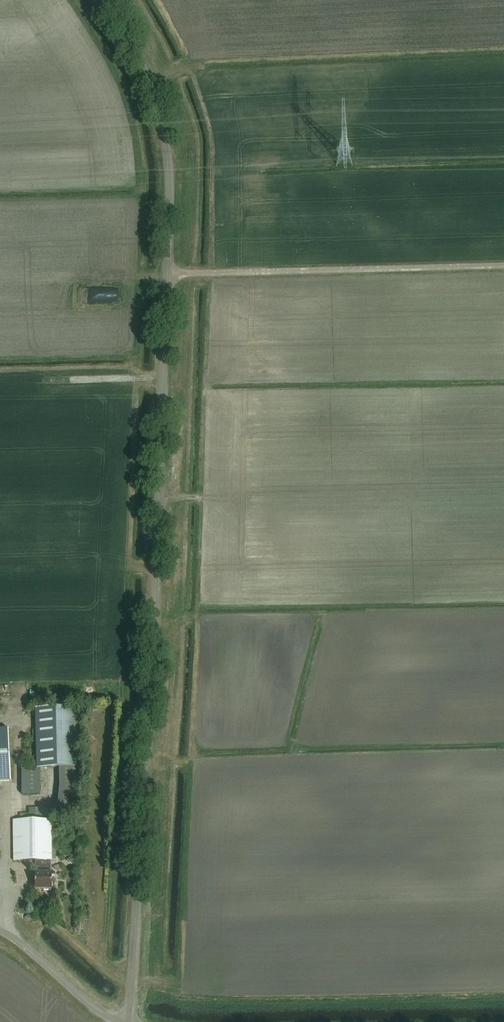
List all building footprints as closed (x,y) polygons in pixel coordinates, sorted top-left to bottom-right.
[(35,708),(37,768),(40,768),(78,768),(76,708),(35,708)] [(14,783),(13,731),(0,731),(0,783),(14,783)] [(37,768),(21,769),(22,795),(41,795),(40,768),(37,768)] [(36,861),(52,861),(52,820),(29,820),(29,814),(21,814),(21,820),(14,820),(14,861),(36,861)] [(72,855),(67,860),(72,865),(77,860),(72,855)] [(52,873),(52,861),(36,861),(36,873),(35,873),(36,890),(53,890),(53,873),(52,873)]
